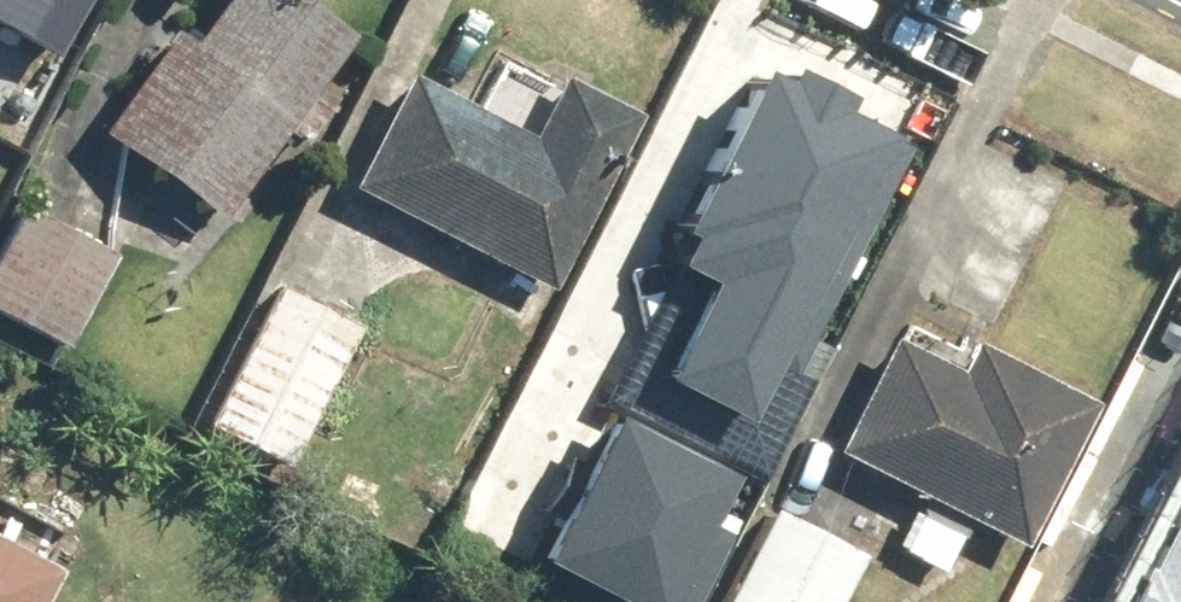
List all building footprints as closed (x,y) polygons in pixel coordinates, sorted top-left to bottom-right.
[(50,53),(81,0),(0,0),(0,23),(50,53)] [(95,143),(226,247),(364,76),(269,0),(210,0),(95,143)] [(673,267),(610,389),(763,468),(830,339),(806,327),(907,133),(757,56),(652,256),(673,267)] [(392,87),(340,199),(551,295),(633,116),(550,79),(519,145),(392,87)] [(15,218),(0,249),(0,316),(67,349),(109,264),(15,218)] [(296,486),(368,324),(274,282),(202,444),(296,486)] [(880,314),(815,448),(1015,543),(1080,410),(880,314)] [(519,578),(564,601),(679,601),(718,530),(694,517),(720,468),(610,409),(519,578)] [(837,551),(762,516),(722,601),(813,601),(837,551)] [(1148,601),(1180,601),(1180,536),(1148,601)] [(41,588),(0,562),(0,601),(32,601),(41,588)]
